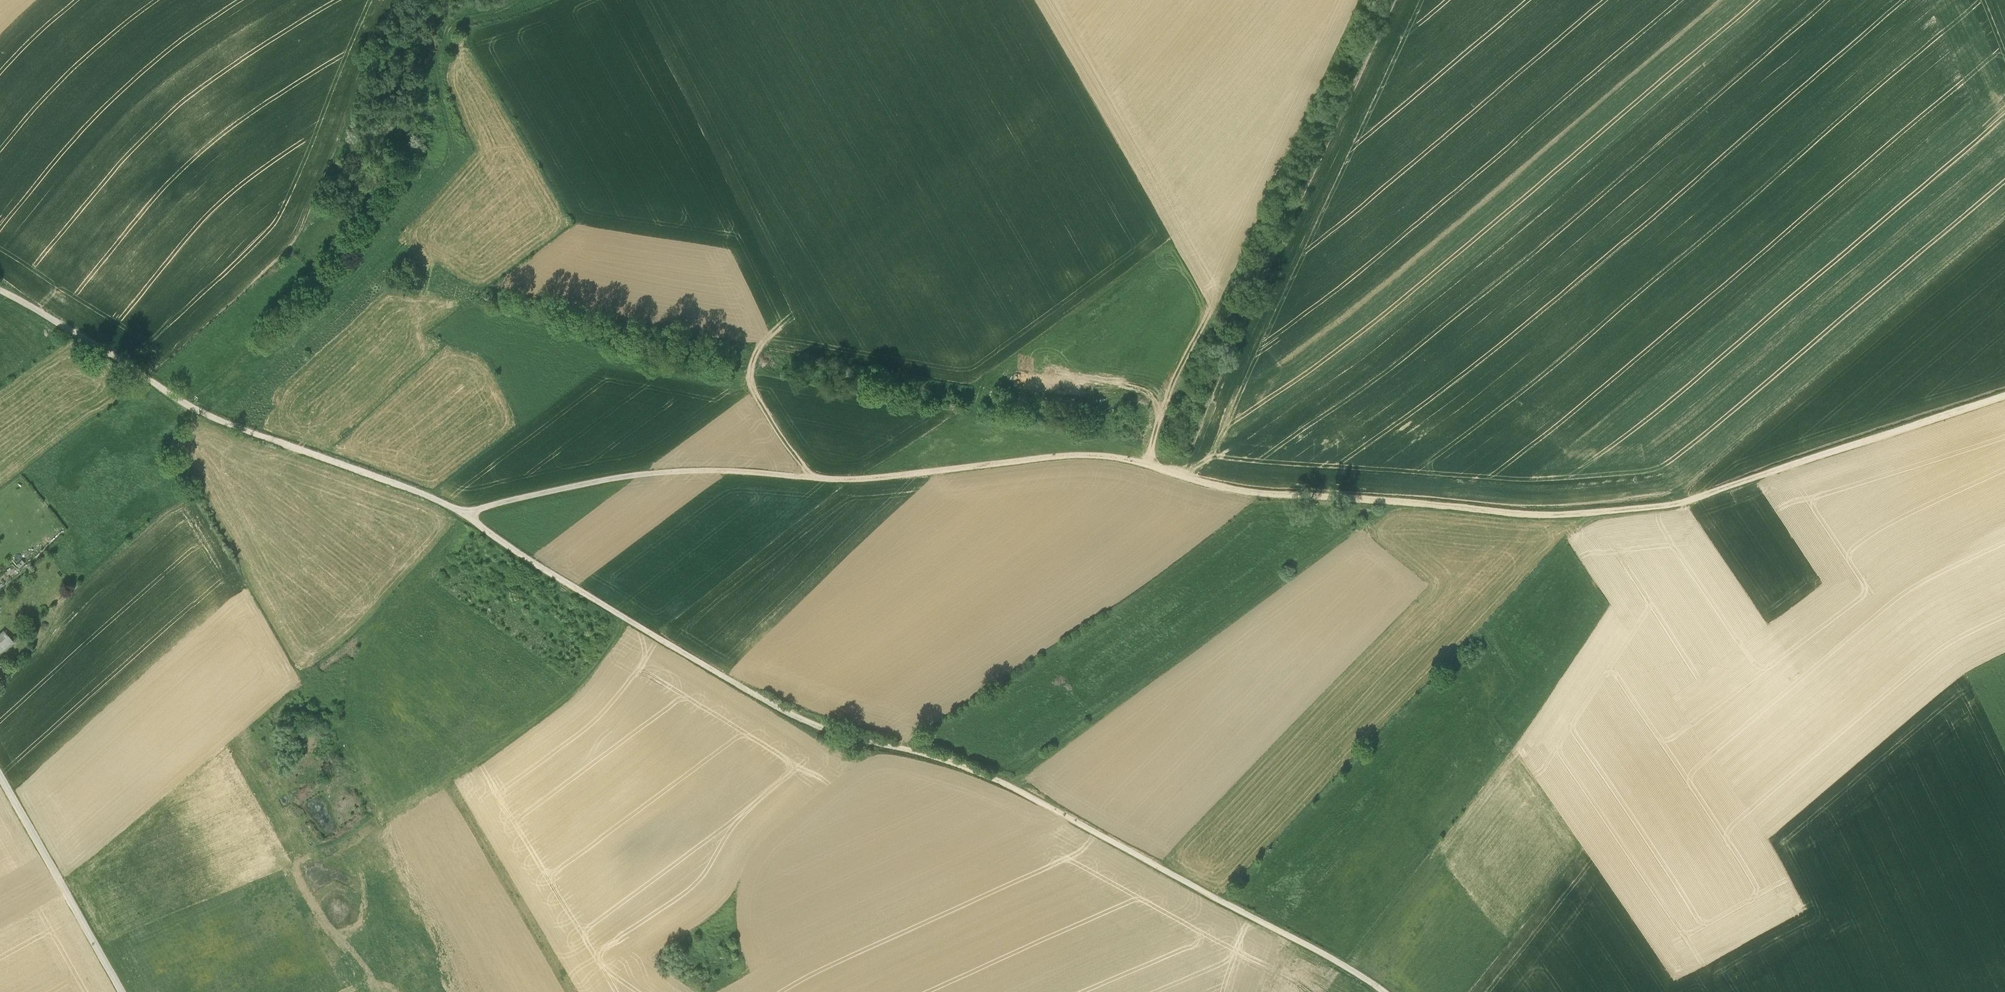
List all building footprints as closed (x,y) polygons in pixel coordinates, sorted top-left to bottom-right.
[(1065,386),(1065,392),(1071,392),(1071,397),(1085,396),(1085,385),(1065,386)] [(0,636),(0,652),(1,652),(13,642),(4,632),(0,636)]
